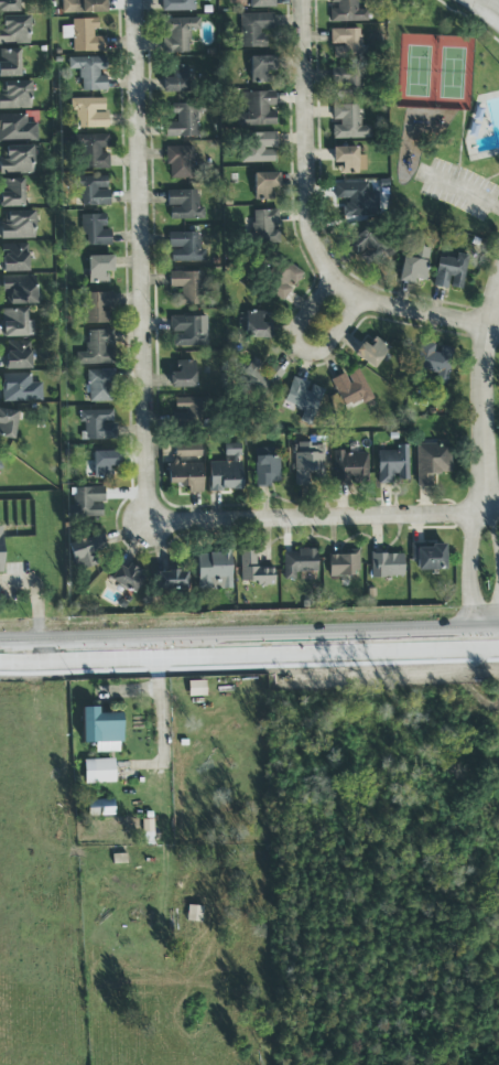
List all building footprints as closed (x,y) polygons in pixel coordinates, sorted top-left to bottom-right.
[(18,0),(0,0),(0,13),(19,12),(18,0)] [(61,13),(106,12),(105,0),(61,0),(61,13)] [(194,0),(161,0),(161,11),(194,11),(194,0)] [(274,8),(274,0),(249,0),(249,8),(274,8)] [(367,9),(356,9),(355,0),(329,0),(329,7),(328,7),(328,23),(367,22),(367,9)] [(272,14),(240,13),(240,47),(267,47),(267,32),(272,32),(272,14)] [(1,17),(1,30),(0,30),(0,43),(28,44),(29,17),(1,17)] [(72,53),(105,52),(105,36),(96,36),(95,19),(70,19),(72,26),(61,26),(61,39),(72,39),(72,53)] [(188,53),(187,31),(199,30),(198,19),(164,19),(165,40),(162,40),(162,53),(188,53)] [(329,30),(329,46),(332,46),(333,58),(367,58),(367,46),(360,46),(360,29),(329,30)] [(20,77),(19,49),(0,49),(0,77),(20,77)] [(79,92),(106,92),(105,56),(68,57),(68,69),(78,69),(79,92)] [(250,83),(272,83),(271,73),(275,73),(274,56),(250,56),(250,83)] [(161,93),(186,93),(186,65),(172,65),(172,78),(161,78),(161,93)] [(360,95),(360,68),(332,68),(332,95),(360,95)] [(0,82),(0,109),(30,109),(30,80),(0,82)] [(275,126),(275,109),(274,109),(274,92),(243,93),(245,114),(237,114),(237,127),(275,126)] [(104,98),(69,99),(69,116),(77,116),(77,128),(107,128),(107,112),(105,112),(104,98)] [(173,105),(173,122),(164,122),(164,138),(198,137),(197,104),(173,105)] [(332,122),(332,139),(370,139),(370,126),(358,126),(358,105),(332,105),(332,122)] [(36,140),(36,123),(25,123),(25,115),(0,115),(0,141),(36,140)] [(275,132),(245,132),(245,148),(239,148),(240,163),(273,162),(272,147),(275,147),(275,132)] [(80,170),(109,169),(108,135),(74,136),(75,148),(80,148),(80,170)] [(6,146),(4,160),(0,160),(0,173),(32,174),(32,147),(6,146)] [(167,179),(193,179),(192,147),(166,147),(167,179)] [(332,163),(340,163),(340,173),(365,172),(365,155),(356,157),(356,147),(332,148),(332,163)] [(278,172),(253,173),(253,201),(278,200),(278,172)] [(108,206),(108,175),(72,176),(72,195),(79,195),(79,206),(108,206)] [(23,207),(23,179),(0,179),(0,207),(23,207)] [(334,183),(334,201),(341,201),(343,217),(377,216),(377,192),(368,192),(368,182),(334,183)] [(196,191),(167,191),(169,219),(203,219),(203,207),(196,207),(196,191)] [(251,211),(253,241),(279,240),(278,209),(251,211)] [(1,239),(33,239),(33,211),(1,212),(1,239)] [(110,246),(110,228),(105,228),(105,215),(80,215),(80,246),(110,246)] [(346,243),(364,268),(388,251),(370,225),(346,243)] [(197,233),(169,233),(169,262),(205,262),(204,249),(198,249),(197,233)] [(28,271),(26,244),(0,245),(0,272),(28,271)] [(427,249),(411,247),(410,257),(401,256),(398,281),(424,283),(427,249)] [(438,257),(432,287),(447,290),(447,287),(460,289),(468,256),(455,254),(454,260),(438,257)] [(87,283),(107,283),(107,271),(112,271),(111,256),(87,257),(87,283)] [(292,283),(295,286),(303,272),(281,260),(264,290),(282,300),(292,283)] [(200,305),(202,272),(169,271),(169,287),(180,288),(180,304),(200,305)] [(35,277),(2,277),(3,305),(36,304),(35,277)] [(86,323),(110,323),(110,292),(85,293),(86,323)] [(1,310),(1,336),(33,336),(32,321),(25,322),(25,309),(1,310)] [(269,338),(270,313),(240,312),(240,338),(269,338)] [(206,316),(171,316),(171,346),(206,346),(206,316)] [(112,330),(86,331),(87,352),(75,353),(75,365),(113,365),(112,330)] [(352,354),(373,369),(380,361),(386,365),(393,353),(372,337),(368,344),(362,341),(352,354)] [(4,369),(31,369),(30,342),(3,342),(4,369)] [(452,348),(436,346),(436,345),(414,342),(410,372),(434,375),(433,384),(446,386),(452,348)] [(270,363),(267,368),(252,357),(237,378),(264,399),(283,373),(270,363)] [(194,361),(176,361),(177,373),(170,373),(170,388),(194,387),(194,361)] [(113,401),(112,369),(87,370),(88,402),(113,401)] [(345,376),(344,373),(330,379),(344,409),(371,396),(358,369),(345,376)] [(1,401),(41,401),(41,383),(30,383),(30,374),(1,375),(1,401)] [(308,384),(292,377),(282,406),(315,418),(325,390),(308,384)] [(202,421),(202,398),(175,398),(174,420),(202,421)] [(0,409),(0,437),(14,438),(17,410),(0,409)] [(115,439),(113,410),(78,411),(78,424),(85,423),(86,440),(115,439)] [(415,486),(433,486),(432,474),(451,473),(449,443),(414,444),(415,486)] [(202,493),(200,444),(173,445),(174,464),(167,464),(167,485),(187,485),(187,493),(202,493)] [(241,491),(240,444),(224,444),(225,462),(207,462),(208,491),(241,491)] [(323,444),(293,444),(293,486),(311,486),(311,480),(323,478),(323,444)] [(408,444),(397,445),(397,451),(377,451),(377,484),(393,484),(393,481),(408,481),(408,444)] [(109,478),(109,466),(118,466),(118,451),(93,452),(93,478),(109,478)] [(279,486),(280,451),(254,451),(253,485),(279,486)] [(367,453),(343,454),(343,451),(334,451),(335,484),(368,483),(367,453)] [(73,519),(104,518),(102,487),(72,488),(73,519)] [(74,570),(101,564),(96,535),(68,540),(74,570)] [(444,546),(415,547),(416,571),(445,570),(444,546)] [(358,549),(344,550),(345,555),(328,555),(328,575),(359,574),(358,549)] [(239,550),(240,582),(256,581),(256,587),(273,585),(273,566),(254,567),(254,550),(239,550)] [(316,550),(282,550),(283,580),(294,580),(294,572),(316,572),(316,550)] [(229,552),(196,553),(197,590),(230,589),(229,552)] [(403,578),(402,553),(370,553),(370,578),(403,578)] [(108,580),(131,593),(142,575),(119,561),(108,580)] [(186,571),(155,572),(156,591),(186,590),(186,571)] [(188,697),(205,696),(205,680),(187,681),(188,697)] [(85,707),(122,706),(124,752),(84,751),(85,707)] [(84,784),(114,783),(114,760),(83,761),(84,784)] [(88,817),(114,816),(113,800),(87,801),(88,817)] [(143,843),(152,843),(152,820),(143,820),(143,843)]
